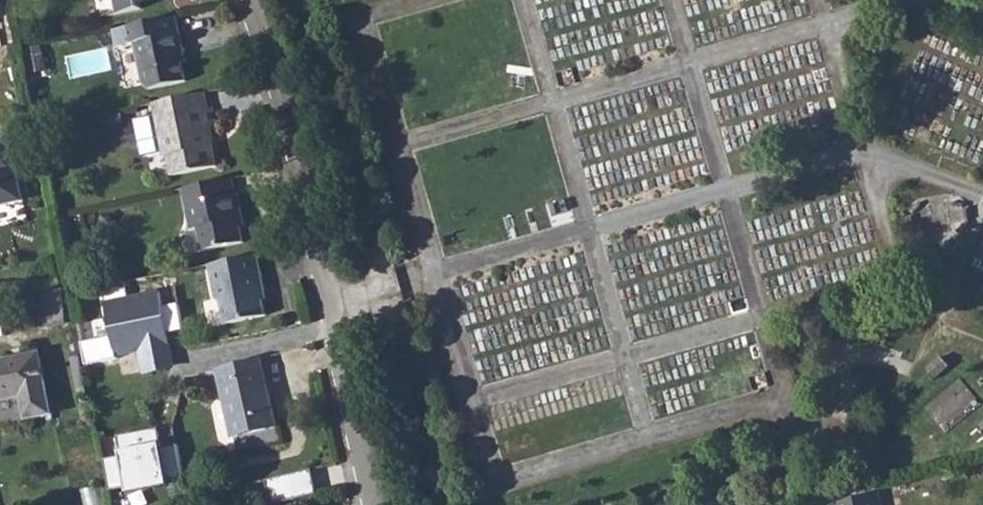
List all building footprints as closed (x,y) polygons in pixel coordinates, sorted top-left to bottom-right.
[(151,0),(114,0),(116,12),(139,8),(138,3),(151,0)] [(183,50),(177,15),(137,23),(112,28),(115,43),(133,39),(143,87),(184,78),(179,51),(183,50)] [(168,171),(190,167),(217,161),(212,140),(210,140),(206,124),(214,122),(210,102),(208,103),(204,89),(152,100),(163,153),(165,153),(168,171)] [(24,200),(10,139),(0,141),(0,206),(24,200)] [(241,211),(237,189),(234,189),(230,174),(181,184),(189,227),(198,226),(203,248),(243,241),(237,212),(241,211)] [(222,303),(227,321),(228,324),(269,316),(268,312),(265,299),(263,291),(268,290),(259,253),(209,263),(217,298),(222,303)] [(38,289),(38,322),(68,323),(69,290),(38,289)] [(176,367),(158,290),(103,303),(116,357),(140,352),(145,374),(176,367)] [(27,420),(52,415),(40,353),(0,362),(0,400),(22,396),(27,420)] [(925,369),(934,379),(949,366),(941,357),(925,369)] [(218,370),(233,436),(277,426),(262,361),(218,370)] [(925,408),(944,433),(980,404),(960,380),(925,408)] [(157,427),(115,437),(120,458),(105,462),(113,492),(125,489),(127,496),(171,485),(157,427)] [(236,446),(282,436),(280,427),(234,437),(236,446)] [(284,498),(317,490),(312,469),(279,477),(284,498)] [(884,494),(844,503),(844,504),(887,504),(884,494)]
